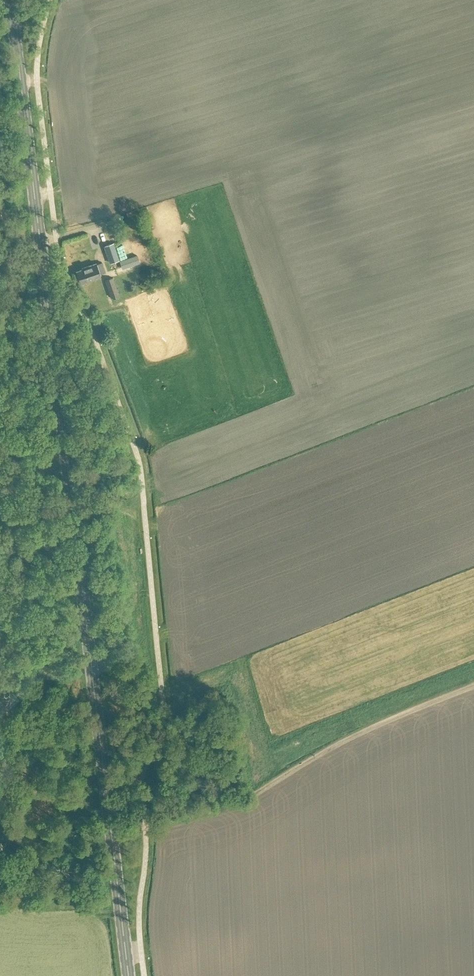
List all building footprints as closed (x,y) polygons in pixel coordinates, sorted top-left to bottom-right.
[(110,263),(119,260),(113,243),(105,246),(110,263)] [(139,263),(136,255),(119,261),(122,269),(139,263)] [(102,262),(96,264),(96,263),(81,268),(82,269),(76,271),(80,283),(100,276),(99,274),(105,272),(102,262)] [(111,297),(119,294),(117,288),(116,289),(112,277),(104,280),(111,297)]
